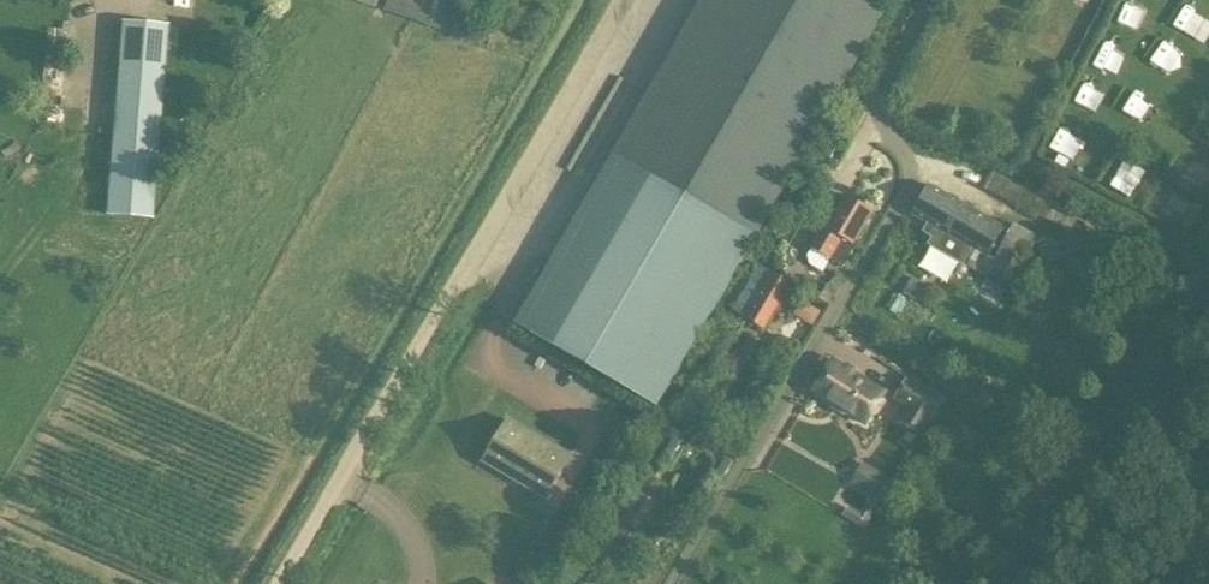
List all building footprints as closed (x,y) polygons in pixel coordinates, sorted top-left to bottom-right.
[(384,10),(441,29),(450,0),(388,0),(384,10)] [(887,12),(866,0),(701,0),(527,300),(513,324),(657,407),(755,237),(757,238),(887,12)] [(1150,8),(1129,0),(1126,0),(1117,24),(1140,33),(1150,8)] [(166,53),(176,53),(178,27),(168,26),(168,25),(120,21),(105,213),(153,217),(166,53)] [(1079,89),(1068,112),(1090,122),(1101,98),(1079,89)] [(1119,114),(1142,125),(1153,99),(1131,89),(1119,114)] [(1070,167),(1092,177),(1105,151),(1082,140),(1070,167)] [(1187,182),(1208,189),(1208,161),(1195,156),(1187,182)] [(1117,161),(1104,183),(1126,194),(1138,172),(1117,161)] [(826,186),(813,180),(807,190),(820,198),(826,186)] [(997,283),(1007,288),(1038,237),(1012,223),(1007,233),(926,189),(912,215),(929,224),(927,228),(935,233),(929,245),(984,275),(985,273),(998,280),(997,283)] [(1022,207),(1051,222),(1060,204),(1030,189),(1022,207)] [(1167,191),(1159,211),(1181,220),(1189,199),(1167,191)] [(854,244),(874,211),(845,194),(826,227),(822,225),(809,246),(813,248),(808,256),(810,263),(823,271),(831,259),(842,265),(854,244)] [(1090,271),(1115,284),(1135,245),(1097,225),(1083,252),(1097,259),(1090,271)] [(759,266),(732,311),(764,329),(791,282),(775,272),(774,274),(759,266)] [(830,282),(827,282),(818,297),(831,305),(846,280),(835,273),(830,282)] [(805,320),(812,325),(820,311),(813,307),(805,320)] [(733,373),(745,353),(729,343),(716,362),(733,373)] [(866,425),(886,392),(831,358),(810,391),(866,425)] [(921,435),(942,399),(908,377),(892,399),(905,406),(899,422),(921,435)] [(508,420),(483,461),(546,498),(570,456),(508,420)] [(870,497),(884,474),(863,461),(849,484),(870,497)] [(644,477),(627,504),(647,515),(663,488),(644,477)] [(861,512),(848,505),(842,516),(865,529),(878,506),(868,500),(861,512)]
